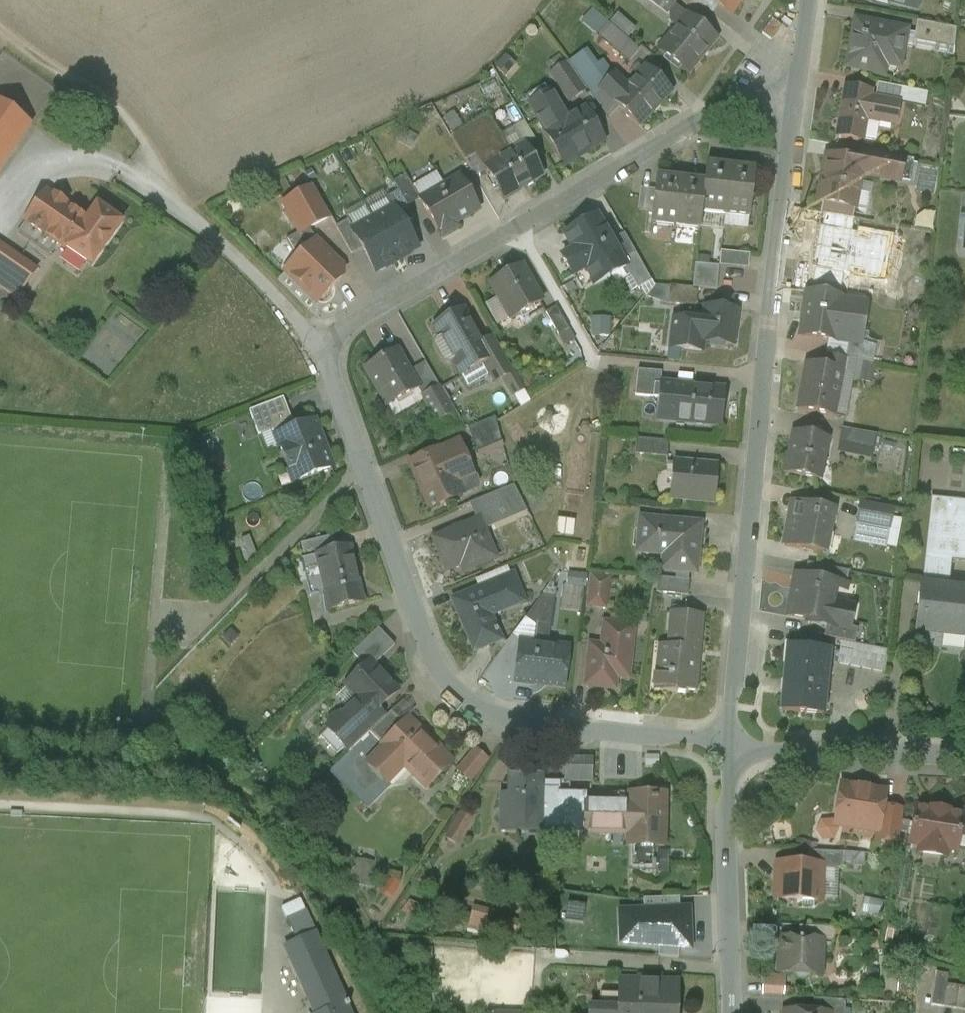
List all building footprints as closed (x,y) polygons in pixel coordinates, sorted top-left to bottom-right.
[(672,9),(680,0),(660,0),(672,9)] [(723,11),(725,9),(732,16),(743,2),(742,1),(742,0),(710,0),(723,11)] [(890,1),(889,5),(906,9),(907,7),(908,0),(885,0),(890,1)] [(907,7),(916,9),(918,0),(908,0),(907,7)] [(687,18),(658,54),(687,77),(699,62),(697,61),(713,41),(715,42),(716,41),(687,18)] [(905,33),(854,24),(846,70),(873,75),(875,66),(899,70),(905,33)] [(956,31),(916,24),(913,38),(923,40),(923,42),(927,42),(928,41),(954,45),(956,31)] [(638,53),(608,27),(597,39),(628,65),(638,53)] [(603,85),(583,56),(570,65),(590,94),(603,85)] [(584,94),(564,66),(550,76),(569,104),(584,94)] [(646,70),(627,90),(614,77),(600,92),(638,128),(671,94),(646,70)] [(869,96),(846,91),(837,139),(860,144),(863,129),(859,129),(861,120),(894,126),(897,108),(868,102),(869,96)] [(585,113),(566,123),(551,97),(530,109),(564,168),(579,160),(577,157),(603,143),(585,113)] [(31,125),(0,103),(0,168),(31,125)] [(510,155),(488,117),(450,139),(465,163),(476,157),(484,171),(485,171),(484,170),(510,155)] [(871,142),(880,142),(880,125),(870,125),(871,142)] [(510,155),(484,170),(485,171),(503,203),(519,194),(517,192),(543,177),(525,147),(510,155)] [(913,164),(861,154),(859,165),(862,165),(860,175),(909,184),(913,164)] [(859,165),(828,159),(823,186),(821,185),(817,205),(853,212),(860,175),(862,165),(859,165)] [(730,169),(706,166),(704,184),(701,215),(724,218),(730,169)] [(755,171),(730,169),(724,218),(749,221),(755,171)] [(418,198),(406,178),(394,184),(399,193),(406,205),(418,198)] [(681,181),(656,178),(650,228),(675,231),(675,230),(681,181)] [(460,179),(420,203),(441,239),(457,230),(455,225),(479,211),(460,179)] [(704,184),(681,181),(675,230),(699,233),(704,184)] [(313,188),(283,205),(299,234),(300,235),(309,230),(330,219),(313,188)] [(53,198),(46,193),(26,223),(16,237),(48,259),(59,245),(66,250),(86,221),(65,206),(65,205),(54,197),(53,198)] [(406,205),(399,193),(387,199),(393,210),(394,210),(404,226),(414,220),(405,205),(406,205)] [(86,221),(66,250),(91,267),(122,224),(97,206),(86,221)] [(393,210),(373,222),(397,264),(403,260),(402,258),(417,250),(404,226),(394,210),(393,210)] [(620,260),(596,219),(564,237),(588,278),(620,260)] [(347,222),(336,228),(351,256),(362,250),(352,233),(353,233),(347,222)] [(397,264),(373,222),(353,233),(352,233),(362,250),(375,274),(390,265),(391,267),(397,264)] [(899,232),(872,226),(869,242),(896,247),(899,232)] [(847,233),(816,228),(809,275),(863,282),(863,281),(860,281),(864,251),(853,250),(855,235),(847,234),(847,233)] [(300,235),(299,234),(285,242),(296,262),(315,243),(316,244),(317,244),(309,230),(300,235)] [(296,262),(286,272),(317,303),(342,279),(341,278),(341,270),(316,244),(315,243),(296,262)] [(4,249),(0,255),(0,289),(17,300),(36,272),(4,249)] [(723,268),(751,269),(751,255),(724,254),(723,268)] [(651,284),(635,256),(621,264),(637,292),(651,284)] [(718,269),(694,267),(693,279),(717,281),(718,269)] [(521,268),(490,286),(511,322),(542,304),(521,268)] [(717,281),(693,279),(692,291),(697,292),(716,293),(717,281)] [(692,291),(670,289),(668,307),(696,310),(697,292),(692,291)] [(845,302),(806,297),(800,339),(846,346),(859,347),(863,324),(862,323),(864,307),(845,305),(845,302)] [(556,309),(545,315),(558,338),(568,332),(556,309)] [(735,313),(705,310),(703,326),(701,345),(702,345),(731,349),(735,313)] [(463,311),(433,328),(441,342),(438,343),(436,349),(444,362),(450,364),(451,363),(460,379),(488,363),(491,361),(482,344),(463,311)] [(703,326),(674,322),(670,351),(701,354),(702,345),(701,345),(703,326)] [(499,349),(493,338),(482,344),(491,361),(488,363),(494,374),(489,377),(494,385),(512,375),(497,350),(499,349)] [(859,347),(846,346),(843,362),(847,362),(872,367),(875,350),(859,347)] [(396,352),(367,368),(378,387),(376,389),(387,408),(418,391),(396,352)] [(823,369),(806,366),(797,412),(833,419),(841,374),(845,375),(847,362),(843,362),(825,358),(823,369)] [(661,375),(637,373),(635,398),(652,400),(654,386),(660,387),(661,375)] [(660,387),(654,386),(652,400),(658,401),(656,422),(674,423),(678,388),(660,387)] [(723,393),(678,388),(674,423),(720,428),(723,393)] [(453,415),(438,389),(421,399),(436,424),(453,415)] [(283,400),(249,413),(258,436),(273,431),(276,438),(295,431),(283,400)] [(494,420),(468,431),(478,454),(501,445),(494,420)] [(295,431),(276,438),(289,471),(296,468),(301,480),(331,469),(314,424),(295,431)] [(876,438),(841,431),(838,447),(873,453),(876,438)] [(827,441),(793,435),(788,457),(787,457),(783,475),(819,482),(827,441)] [(668,444),(636,441),(634,457),(667,460),(668,444)] [(458,444),(411,464),(421,487),(420,488),(429,510),(461,496),(453,476),(468,469),(458,444)] [(716,469),(673,465),(669,501),(713,505),(716,469)] [(513,487),(469,506),(476,523),(478,523),(482,533),(527,514),(513,487)] [(931,501),(921,588),(947,591),(950,562),(964,564),(964,504),(931,501)] [(832,512),(792,504),(789,521),(792,522),(787,548),(783,547),(783,549),(824,556),(832,512)] [(892,513),(859,507),(856,524),(889,531),(892,513)] [(699,527),(665,524),(665,523),(640,521),(637,555),(662,557),(662,555),(672,556),(671,573),(694,575),(699,527)] [(573,524),(557,522),(555,537),(571,540),(573,524)] [(476,523),(434,541),(447,572),(469,562),(472,569),(494,560),(482,533),(478,523),(476,523)] [(332,538),(301,545),(305,561),(316,558),(316,557),(336,552),(332,538)] [(570,549),(560,548),(559,558),(569,559),(570,549)] [(336,552),(316,557),(316,558),(329,611),(363,603),(350,549),(336,552)] [(848,574),(820,568),(817,582),(835,586),(834,587),(845,589),(848,574)] [(817,582),(794,578),(787,617),(817,623),(817,625),(826,627),(848,631),(848,629),(852,609),(831,606),(834,587),(835,586),(817,582)] [(607,581),(592,579),(588,607),(604,609),(607,581)] [(479,592),(454,602),(475,652),(499,642),(496,634),(498,634),(497,630),(495,631),(487,613),(506,605),(505,604),(520,598),(513,580),(479,593),(479,592)] [(689,583),(658,580),(656,595),(687,598),(689,583)] [(921,588),(916,632),(917,633),(918,631),(964,635),(964,592),(947,591),(921,588)] [(546,592),(525,620),(537,629),(550,630),(555,593),(546,592)] [(704,617),(669,613),(666,647),(657,646),(654,675),(663,676),(662,693),(685,695),(685,692),(697,693),(699,667),(696,667),(698,646),(701,646),(704,617)] [(602,648),(590,647),(586,686),(614,690),(617,666),(628,667),(632,628),(605,625),(602,648)] [(857,630),(848,629),(848,631),(826,627),(824,639),(855,645),(857,630)] [(378,630),(352,655),(364,668),(369,663),(373,667),(394,647),(378,630)] [(568,650),(520,644),(515,683),(536,685),(536,682),(563,686),(568,650)] [(888,653),(852,646),(848,667),(884,674),(888,653)] [(828,652),(788,648),(782,712),(821,716),(828,652)] [(373,667),(369,663),(364,668),(346,686),(359,699),(340,716),(334,716),(328,722),(328,728),(326,729),(349,753),(370,733),(384,718),(378,711),(397,692),(373,667)] [(384,718),(370,733),(382,745),(403,725),(391,713),(384,718)] [(452,763),(408,720),(403,725),(382,745),(384,747),(367,764),(384,781),(385,781),(401,764),(426,789),(452,763)] [(349,753),(331,770),(339,778),(367,806),(389,784),(385,781),(384,781),(367,764),(384,747),(382,745),(370,733),(349,753)] [(473,754),(458,773),(469,782),(485,763),(473,754)] [(592,761),(565,761),(565,782),(591,782),(592,761)] [(542,778),(509,777),(508,795),(503,795),(502,817),(519,818),(519,826),(538,827),(538,837),(557,837),(557,793),(557,790),(542,790),(542,778)] [(885,794),(841,787),(836,819),(842,827),(877,833),(878,833),(882,808),(885,794)] [(585,794),(557,793),(557,834),(585,834),(585,803),(585,794)] [(665,795),(629,794),(629,804),(585,803),(585,834),(606,835),(606,828),(635,829),(634,867),(647,867),(647,869),(652,874),(654,874),(653,877),(656,877),(657,848),(664,848),(665,795)] [(902,812),(882,808),(878,833),(877,833),(876,841),(897,845),(902,812)] [(463,843),(474,815),(459,809),(448,838),(463,843)] [(930,810),(930,811),(915,809),(909,844),(919,846),(918,854),(945,858),(947,850),(964,853),(964,822),(961,821),(962,816),(947,814),(947,813),(930,810)] [(843,854),(807,852),(806,866),(821,867),(820,869),(842,870),(843,854)] [(359,855),(353,878),(371,883),(378,859),(359,855)] [(806,866),(778,865),(776,899),(819,901),(820,869),(821,867),(806,866)] [(830,878),(830,897),(839,897),(839,878),(830,878)] [(303,926),(315,923),(310,905),(299,908),(303,926)] [(472,924),(487,927),(491,908),(476,905),(472,924)] [(617,908),(619,946),(692,952),(692,907),(617,908)] [(835,930),(799,927),(798,939),(821,941),(821,942),(834,942),(835,930)] [(339,983),(316,931),(301,938),(306,950),(302,952),(308,965),(303,967),(308,980),(302,983),(308,998),(310,997),(310,995),(336,983),(336,984),(339,983)] [(798,939),(780,939),(778,974),(793,975),(798,980),(804,981),(810,976),(810,962),(820,963),(821,942),(821,941),(798,939)] [(935,975),(930,1007),(964,1012),(964,989),(946,986),(947,976),(935,975)] [(639,980),(639,982),(619,982),(619,1009),(618,1012),(676,1012),(677,984),(657,983),(657,981),(639,980)] [(310,995),(310,997),(317,1012),(319,1012),(344,1002),(336,984),(336,983),(310,995)] [(813,1000),(812,1012),(844,1012),(845,1002),(813,1000)] [(347,1006),(349,1005),(347,1002),(345,1003),(344,1002),(319,1012),(350,1012),(347,1006)]
